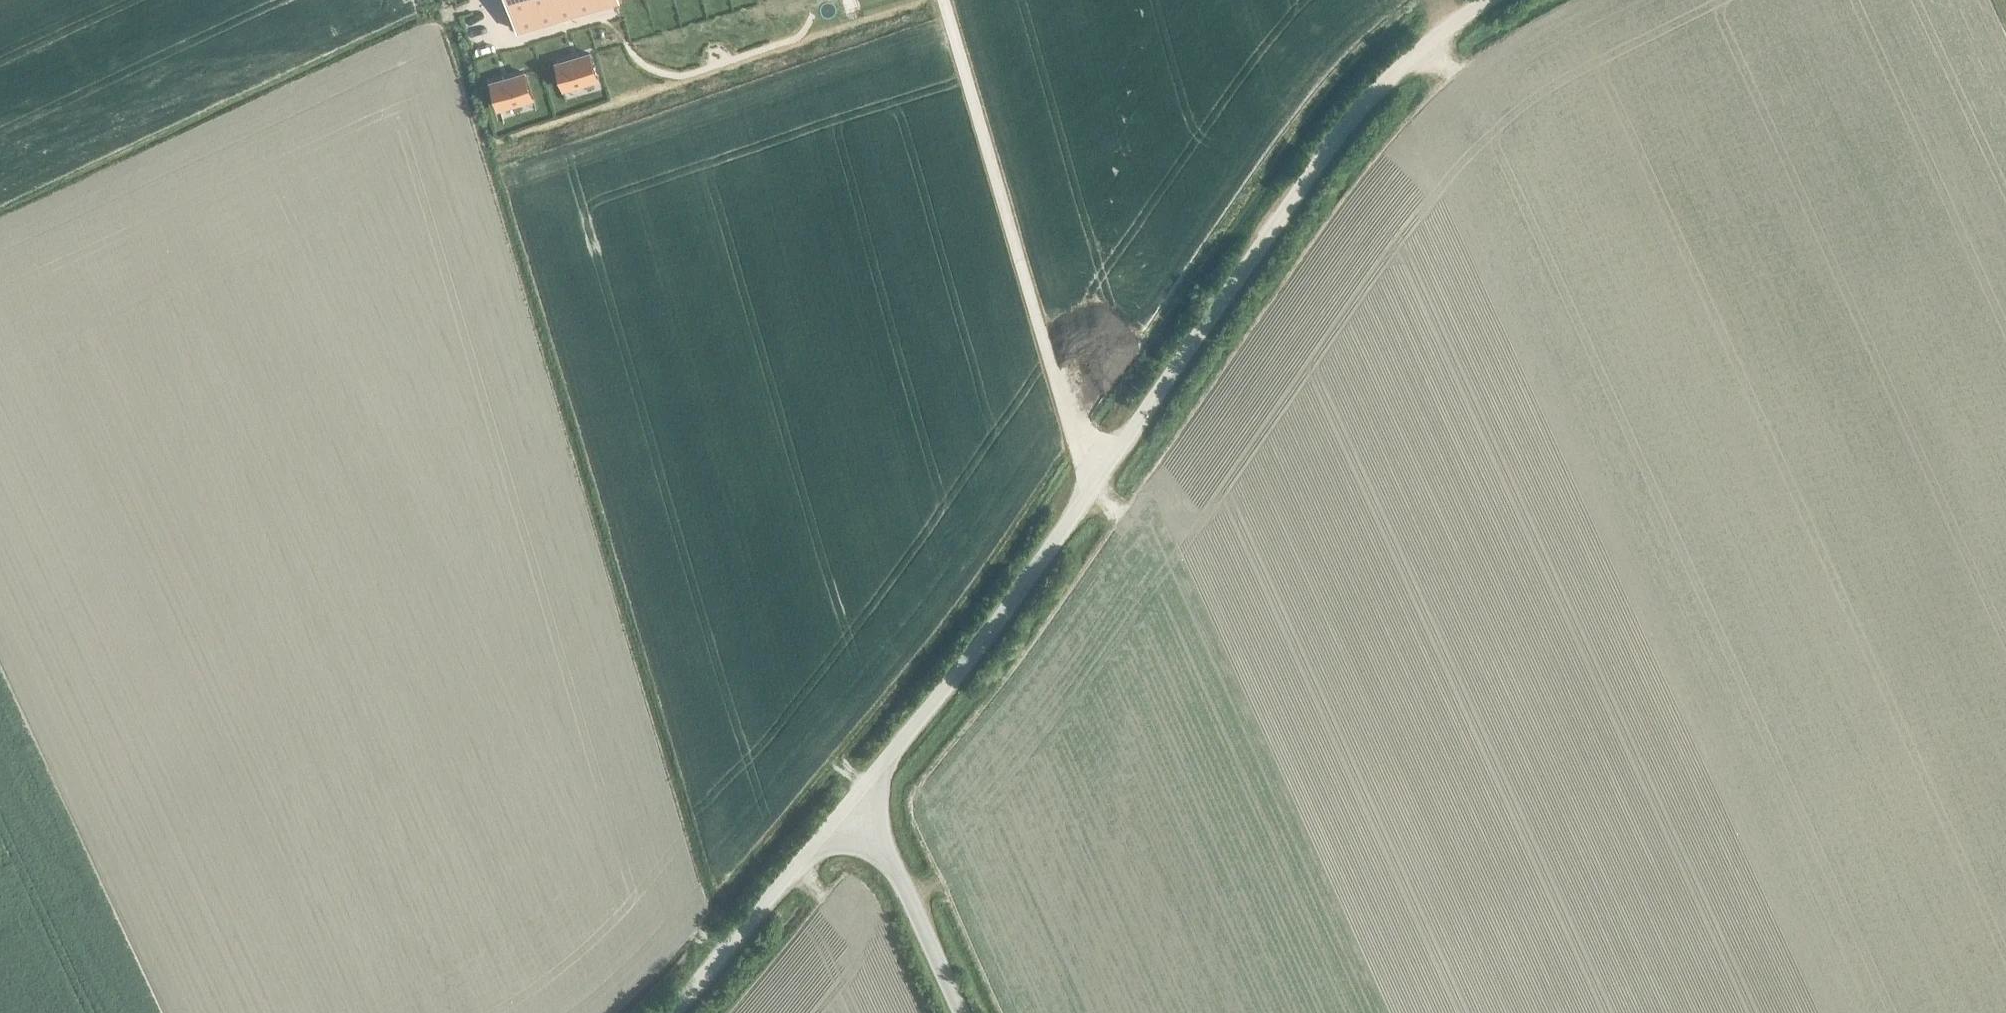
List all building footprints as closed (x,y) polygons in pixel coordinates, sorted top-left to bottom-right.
[(518,29),(617,0),(509,0),(518,29)] [(590,53),(556,62),(563,87),(597,78),(590,53)] [(525,72),(491,82),(498,107),(532,97),(525,72)]
